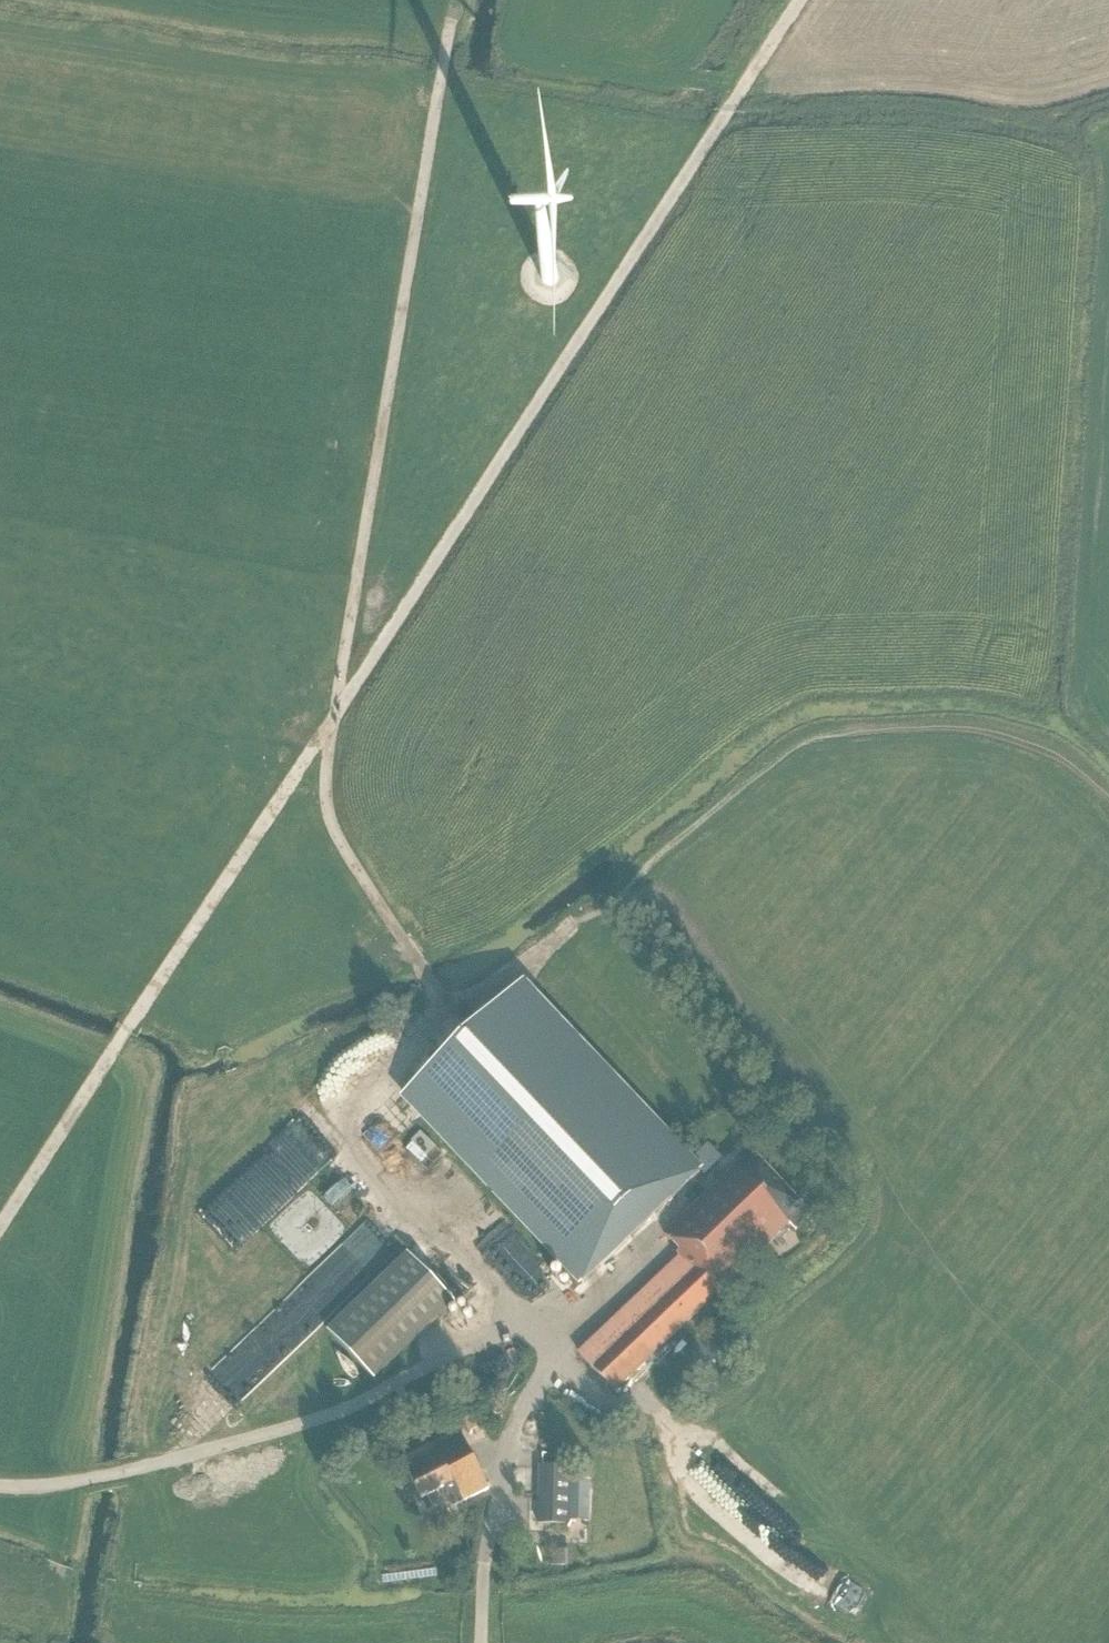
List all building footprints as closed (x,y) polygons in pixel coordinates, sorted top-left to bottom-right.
[(661,1220),(676,1205),(669,1199),(665,1203),(541,1074),(489,1016),(436,1066),(489,1124),(613,1253),(654,1213),(661,1220)] [(418,1057),(413,1054),(409,1052),(403,1050),(398,1050),(392,1050),(387,1052),(383,1055),(378,1058),(375,1063),(373,1068),(371,1073),(371,1078),(371,1084),(373,1089),(376,1094),(379,1098),(384,1101),(388,1104),(394,1105),(399,1105),(405,1105),(410,1103),(414,1100),(419,1097),(422,1093),(424,1088),(426,1082),(426,1077),(426,1072),(424,1066),(421,1062),(418,1057)] [(681,1250),(678,1252),(680,1255),(578,1352),(615,1391),(789,1224),(791,1223),(796,1229),(813,1214),(807,1208),(752,1150),(665,1233),(681,1250)] [(612,1264),(572,1221),(543,1249),(582,1291),(612,1264)] [(408,1252),(327,1329),(375,1379),(456,1301),(408,1252)] [(277,1304),(231,1345),(260,1377),(306,1336),(277,1304)] [(402,1459),(421,1497),(445,1486),(455,1505),(464,1500),(464,1501),(489,1488),(460,1430),(402,1459)] [(512,1494),(538,1495),(537,1524),(567,1524),(567,1478),(568,1465),(553,1466),(513,1466),(512,1494)] [(590,1479),(568,1479),(568,1520),(589,1520),(590,1479)] [(573,1550),(553,1550),(554,1567),(573,1566),(573,1550)]
